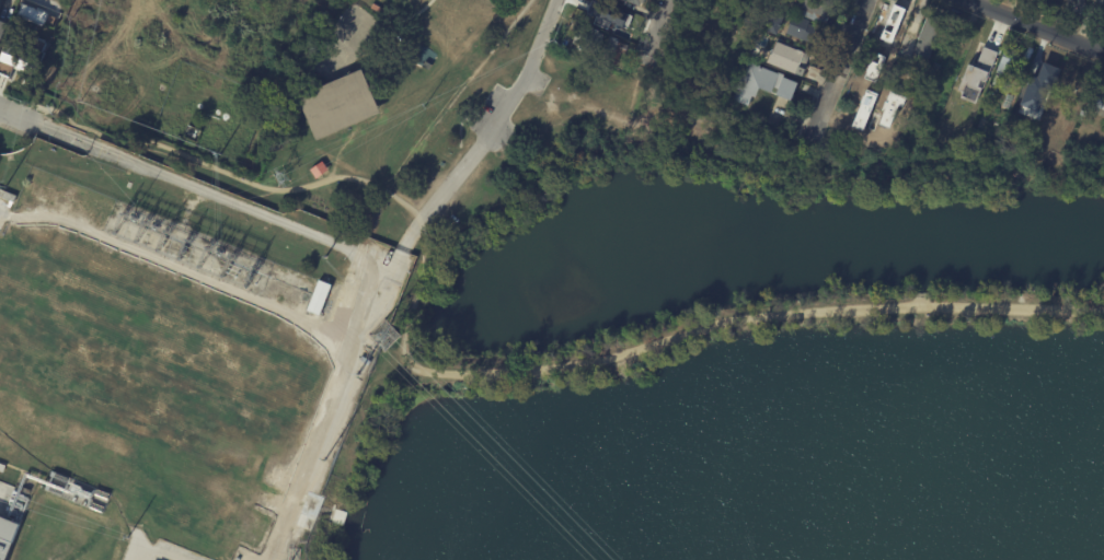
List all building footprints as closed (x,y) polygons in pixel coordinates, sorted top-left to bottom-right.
[(725,10),(702,0),(729,0),(725,10)] [(796,13),(802,0),(835,0),(832,5),(839,9),(837,15),(832,14),(831,19),(829,19),(827,25),(796,13)] [(1095,11),(1100,0),(1103,0),(1103,14),(1095,11)] [(631,15),(595,1),(590,15),(626,28),(631,15)] [(1084,4),(1080,16),(1073,15),(1078,2),(1084,4)] [(377,5),(389,12),(387,16),(372,9),(375,4),(377,5)] [(51,27),(55,14),(20,6),(17,18),(51,27)] [(786,18),(780,35),(766,30),(772,11),(786,16),(786,18)] [(634,22),(635,23),(630,38),(601,28),(607,12),(634,22)] [(826,34),(821,46),(808,40),(806,46),(786,38),(795,14),(813,21),(812,23),(827,30),(826,34)] [(916,52),(913,51),(918,42),(921,43),(922,39),(920,38),(929,16),(932,19),(934,14),(945,20),(930,58),(916,52)] [(744,16),(755,22),(752,27),(740,23),(744,16)] [(621,43),(630,47),(625,55),(622,54),(618,66),(579,48),(580,47),(574,44),(580,26),(587,28),(587,26),(600,32),(599,34),(621,43)] [(35,75),(0,62),(0,55),(10,30),(47,44),(35,75)] [(805,67),(804,68),(807,69),(804,77),(768,62),(777,42),(809,55),(805,67)] [(995,52),(981,47),(974,67),(966,64),(957,90),(962,92),(960,99),(977,105),(995,52)] [(1036,49),(1037,50),(1031,60),(1025,58),(1032,47),(1036,49)] [(998,70),(1007,48),(1022,54),(1013,77),(1004,72),(1003,75),(999,73),(1000,71),(998,70)] [(414,56),(419,58),(417,63),(411,60),(414,55),(414,56)] [(433,66),(429,71),(424,68),(426,62),(433,66)] [(1033,84),(1042,62),(1049,66),(1050,63),(1058,67),(1048,91),(1033,84)] [(803,85),(796,102),(781,96),(782,92),(775,90),(774,94),(762,90),(758,100),(755,98),(750,109),(734,103),(749,63),(803,85)] [(942,66),(934,82),(929,80),(936,63),(942,66)] [(384,112),(320,141),(301,97),(366,69),(384,112)] [(706,72),(717,75),(715,82),(704,79),(706,72)] [(999,75),(1004,78),(1000,88),(994,85),(999,75)] [(1096,84),(1103,87),(1103,110),(1093,106),(1094,102),(1090,100),(1096,84)] [(987,98),(992,85),(1000,88),(994,102),(987,98)] [(1017,102),(1024,85),(1033,89),(1026,107),(1016,104),(1017,102)] [(324,162),(330,171),(318,178),(311,171),(324,162)] [(333,285),(322,316),(309,311),(321,280),(333,285)] [(21,526),(6,559),(0,559),(0,517),(18,525),(21,526)]
